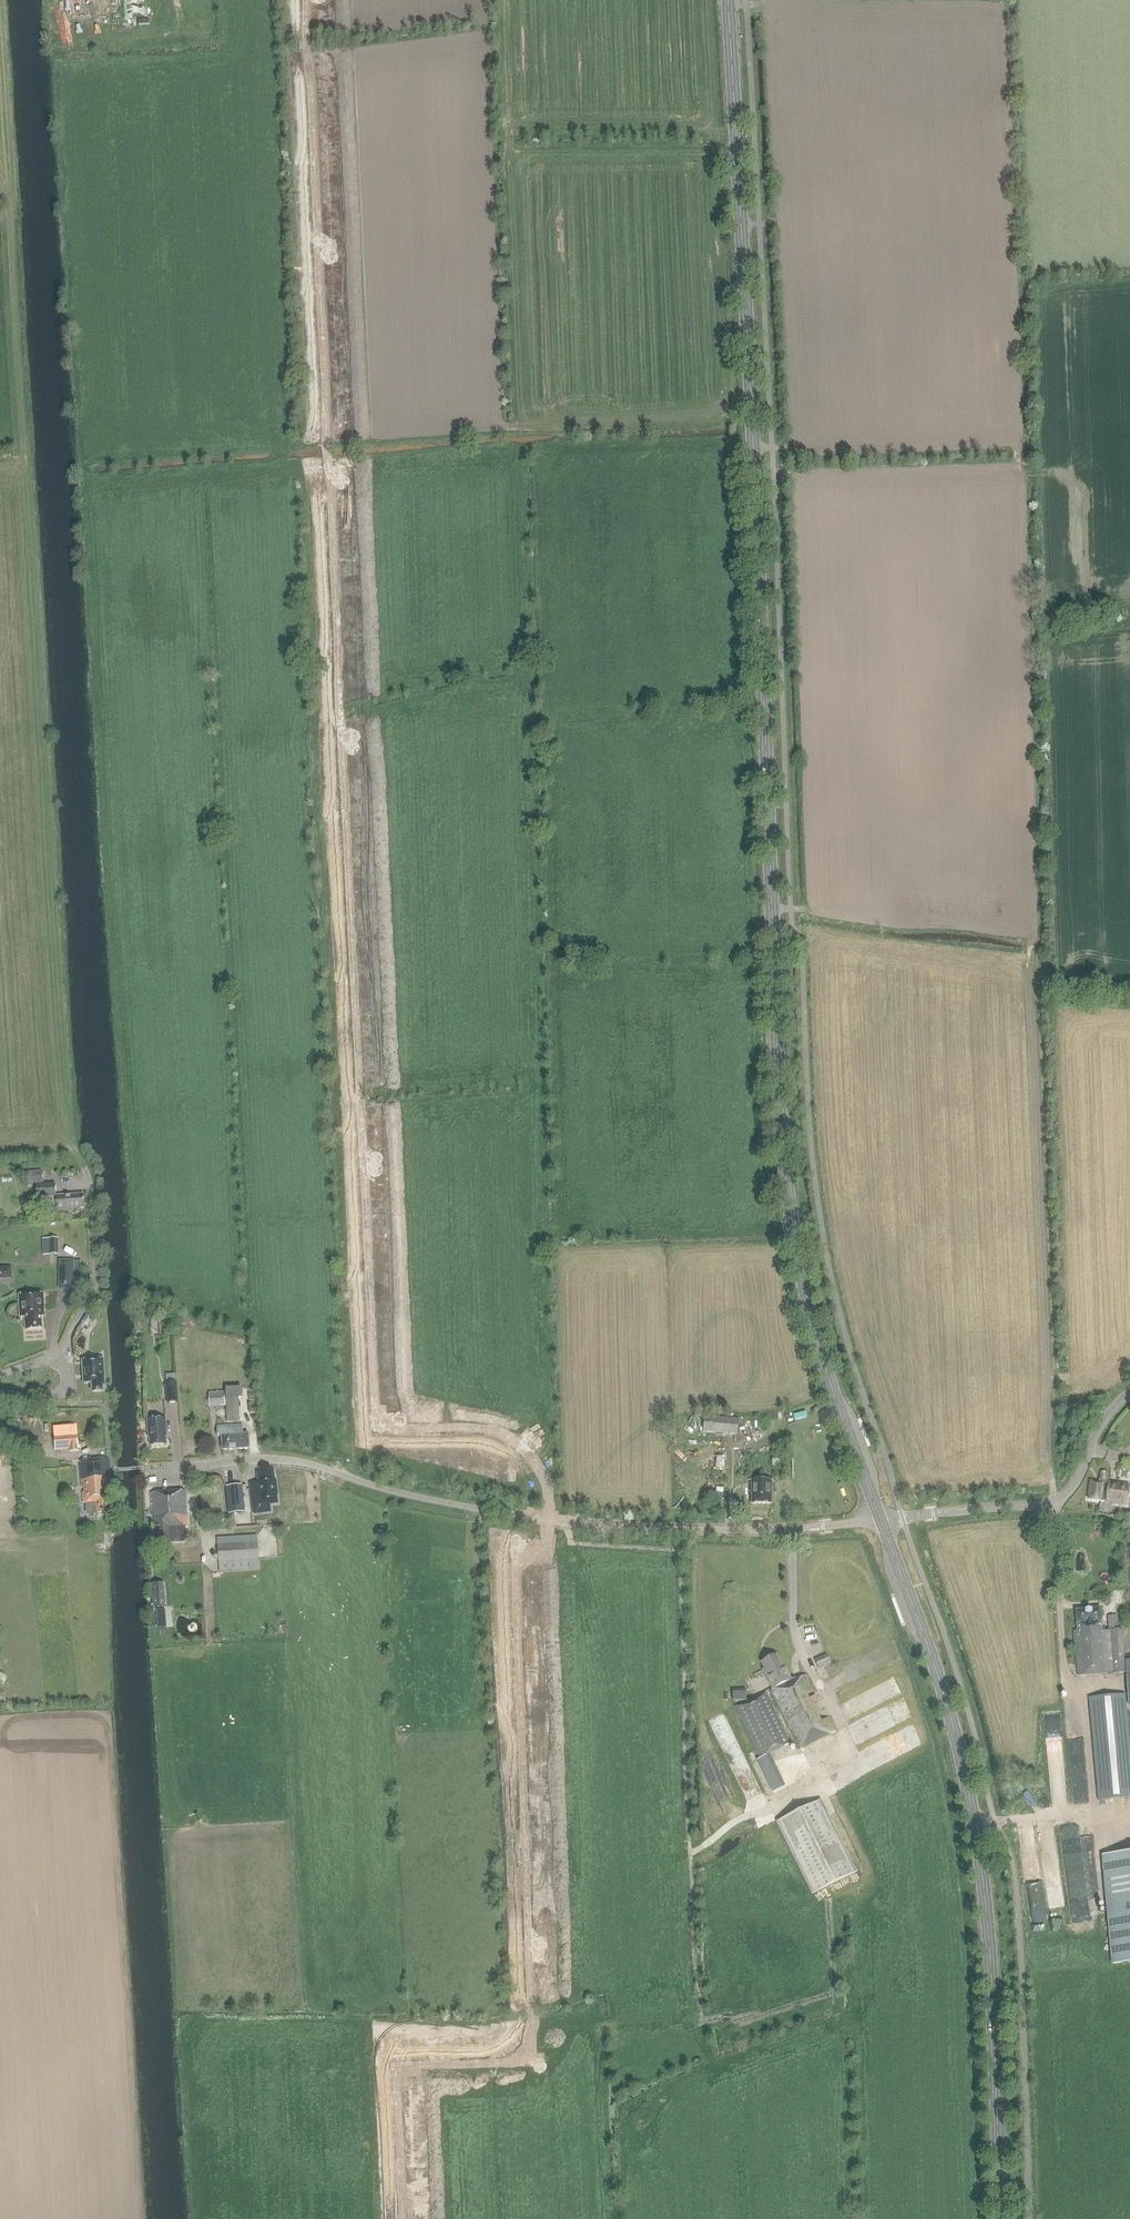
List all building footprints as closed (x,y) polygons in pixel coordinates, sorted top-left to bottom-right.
[(146,0),(122,0),(123,20),(147,18),(146,0)] [(43,1184),(42,1171),(26,1172),(27,1185),(43,1184)] [(72,1209),(84,1208),(83,1195),(56,1196),(55,1185),(36,1186),(37,1198),(49,1197),(49,1207),(56,1206),(57,1212),(73,1211),(72,1209)] [(58,1255),(58,1238),(48,1239),(49,1255),(58,1255)] [(74,1290),(74,1280),(74,1262),(61,1262),(61,1290),(74,1290)] [(43,1330),(42,1317),(45,1317),(44,1311),(45,1311),(44,1294),(19,1296),(21,1319),(25,1319),(26,1331),(43,1330)] [(82,1322),(87,1326),(93,1318),(87,1314),(82,1322)] [(159,1329),(158,1319),(150,1320),(151,1329),(159,1329)] [(186,1339),(186,1328),(178,1328),(179,1339),(186,1339)] [(103,1385),(105,1385),(103,1359),(82,1361),(84,1384),(92,1383),(92,1392),(103,1392),(103,1385)] [(166,1382),(167,1403),(179,1402),(177,1382),(166,1382)] [(242,1398),(242,1388),(226,1388),(227,1422),(239,1422),(238,1399),(242,1398)] [(225,1406),(225,1392),(209,1393),(209,1407),(225,1406)] [(739,1419),(704,1416),(703,1432),(737,1435),(739,1419)] [(149,1420),(150,1439),(151,1439),(151,1446),(167,1446),(167,1433),(168,1433),(167,1419),(149,1420)] [(222,1450),(249,1449),(248,1434),(243,1435),(242,1425),(217,1426),(217,1436),(222,1436),(222,1450)] [(78,1452),(77,1433),(55,1435),(56,1451),(69,1450),(69,1452),(78,1452)] [(81,1493),(81,1504),(95,1503),(96,1513),(110,1512),(108,1492),(111,1492),(109,1463),(79,1466),(81,1489),(83,1489),(83,1492),(81,1493)] [(276,1481),(275,1481),(274,1470),(270,1471),(270,1466),(260,1468),(260,1472),(257,1472),(257,1474),(258,1483),(250,1484),(251,1496),(256,1495),(257,1507),(278,1505),(277,1487),(276,1481)] [(1088,1499),(1107,1502),(1107,1501),(1112,1503),(1112,1504),(1127,1506),(1129,1486),(1117,1484),(1117,1485),(1107,1483),(1108,1481),(1106,1480),(1107,1473),(1101,1473),(1100,1483),(1091,1482),(1088,1499)] [(772,1504),(772,1480),(752,1480),(752,1504),(772,1504)] [(241,1485),(226,1487),(228,1513),(244,1512),(241,1485)] [(186,1543),(185,1527),(187,1527),(185,1491),(168,1492),(171,1544),(186,1543)] [(171,1544),(168,1492),(151,1493),(152,1513),(154,1513),(154,1522),(152,1523),(153,1531),(156,1531),(157,1544),(171,1544)] [(259,1570),(257,1536),(217,1539),(219,1573),(259,1570)] [(166,1607),(164,1583),(151,1584),(153,1608),(166,1607)] [(1077,1676),(1125,1673),(1122,1630),(1106,1631),(1106,1628),(1102,1629),(1101,1609),(1075,1610),(1077,1630),(1074,1630),(1077,1676)] [(1118,1629),(1117,1616),(1107,1617),(1108,1630),(1118,1629)] [(773,1690),(792,1681),(786,1669),(784,1670),(776,1654),(760,1662),(761,1663),(764,1669),(763,1671),(773,1690)] [(819,1657),(821,1667),(835,1664),(833,1654),(819,1657)] [(751,1699),(751,1691),(736,1691),(737,1700),(751,1699)] [(1125,1694),(1088,1698),(1098,1801),(1129,1798),(1129,1749),(1125,1694)] [(744,1752),(730,1719),(716,1725),(730,1759),(744,1752)] [(1051,1762),(1065,1762),(1064,1731),(1050,1731),(1051,1762)] [(1073,1780),(1088,1780),(1086,1740),(1072,1741),(1073,1780)] [(859,1875),(830,1800),(783,1819),(813,1894),(859,1875)] [(1096,1826),(1087,1827),(1089,1851),(1097,1850),(1096,1826)] [(1129,1963),(1129,1853),(1101,1855),(1111,1965),(1129,1963)]
